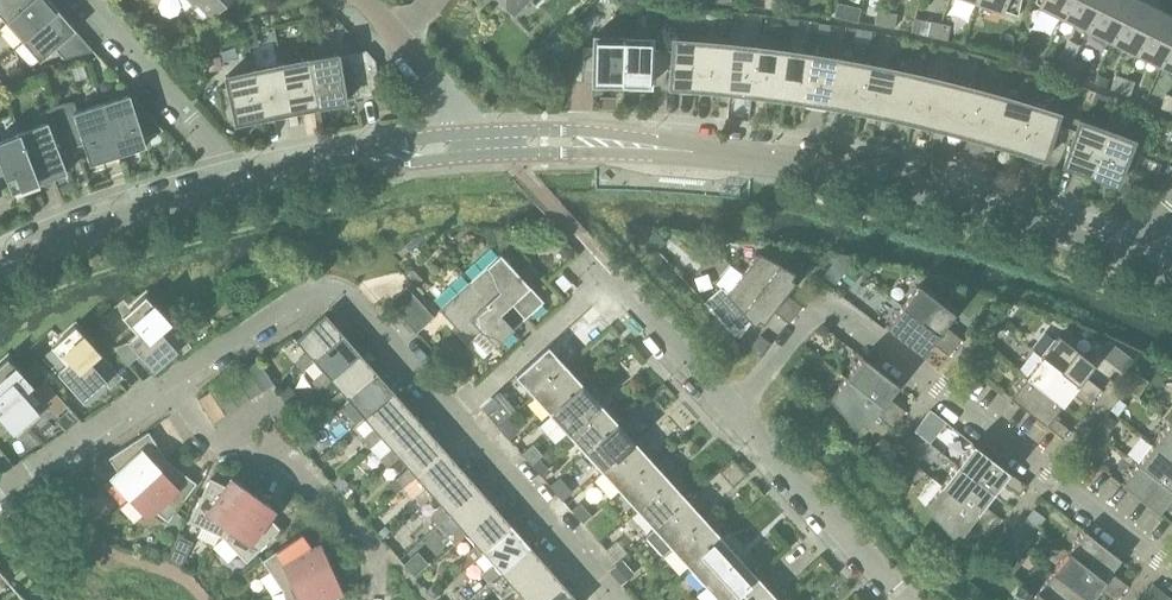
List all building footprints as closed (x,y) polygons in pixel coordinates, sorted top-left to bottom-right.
[(6,23),(31,0),(0,0),(0,16),(6,23)] [(22,42),(58,11),(49,0),(31,0),(6,23),(22,42)] [(193,4),(196,1),(210,17),(229,0),(189,0),(193,4)] [(512,14),(526,0),(498,0),(512,14)] [(775,0),(765,0),(764,7),(774,8),(775,0)] [(976,1),(1017,16),(1021,0),(977,0),(976,1)] [(1064,18),(1072,0),(1035,0),(1034,3),(1064,18)] [(1064,18),(1088,30),(1103,0),(1072,0),(1064,18)] [(1088,30),(1112,42),(1133,0),(1103,0),(1088,30)] [(1137,0),(1133,0),(1112,42),(1137,53),(1158,10),(1137,0)] [(860,8),(851,6),(848,19),(857,21),(860,8)] [(874,24),(883,26),(887,11),(877,10),(874,24)] [(1158,10),(1137,53),(1161,65),(1171,43),(1171,17),(1158,10)] [(93,51),(58,11),(22,42),(39,61),(54,48),(64,58),(93,51)] [(896,13),(887,11),(883,26),(894,28),(896,13)] [(927,35),(938,38),(941,23),(930,21),(927,35)] [(831,24),(818,22),(817,32),(829,34),(831,24)] [(941,23),(938,38),(946,40),(950,25),(941,23)] [(617,84),(619,84),(620,37),(593,37),(593,46),(582,46),(582,69),(581,83),(593,83),(617,84)] [(651,37),(620,37),(619,84),(649,85),(649,71),(659,71),(660,48),(650,48),(651,37)] [(669,86),(696,88),(699,41),(672,39),(672,49),(660,48),(659,71),(670,72),(669,86)] [(696,88),(723,91),(728,44),(721,43),(699,41),(696,88)] [(1171,71),(1171,43),(1161,65),(1171,71)] [(733,91),(750,94),(756,47),(728,44),(723,91),(724,91),(730,91),(733,91)] [(750,94),(777,97),(784,50),(776,49),(756,47),(750,94)] [(777,97),(805,101),(812,54),(784,50),(777,97)] [(366,51),(337,54),(309,58),(317,105),(345,100),(344,98),(380,92),(376,63),(366,51)] [(967,54),(959,52),(956,63),(964,65),(967,54)] [(832,105),(840,59),(822,56),(812,54),(805,101),(826,104),(832,105)] [(1059,71),(1069,74),(1074,60),(1063,57),(1059,71)] [(289,111),(317,105),(309,58),(307,59),(280,65),(289,111)] [(837,106),(858,110),(867,64),(840,59),(832,105),(837,106)] [(1074,60),(1069,74),(1078,77),(1083,63),(1074,60)] [(886,116),(895,70),(867,64),(858,110),(881,115),(886,116)] [(263,116),(289,111),(280,65),(257,69),(253,70),(263,116)] [(260,117),(263,116),(253,70),(225,76),(227,86),(216,89),(221,111),(225,125),(235,122),(260,117)] [(886,116),(913,122),(923,76),(914,74),(895,70),(886,116)] [(1110,89),(1120,92),(1125,78),(1115,75),(1110,89)] [(933,126),(939,128),(950,83),(923,76),(913,122),(933,126)] [(1134,82),(1125,78),(1120,92),(1129,95),(1134,82)] [(978,89),(950,83),(939,128),(966,135),(978,89)] [(976,137),(992,142),(1005,97),(981,90),(978,89),(966,135),(976,137)] [(128,93),(101,102),(118,154),(145,146),(142,136),(163,130),(134,97),(130,97),(128,93)] [(1171,106),(1171,96),(1166,94),(1160,108),(1170,111),(1171,106)] [(1008,147),(1018,150),(1032,105),(1005,97),(992,142),(1008,147)] [(600,98),(600,109),(616,109),(616,98),(600,98)] [(89,164),(118,154),(101,102),(78,110),(76,102),(71,102),(64,102),(55,104),(70,148),(82,143),(89,164)] [(58,152),(70,148),(55,104),(51,106),(46,109),(39,114),(42,122),(19,131),(39,182),(66,172),(58,152)] [(1037,106),(1032,105),(1018,150),(1044,158),(1048,144),(1059,148),(1066,127),(1055,123),(1058,113),(1037,106)] [(880,114),(877,128),(883,130),(886,116),(881,115),(880,114)] [(1075,130),(1066,127),(1059,148),(1067,151),(1063,164),(1090,174),(1107,131),(1078,120),(1075,130)] [(39,182),(19,131),(0,139),(0,175),(4,173),(11,193),(39,182)] [(1090,174),(1115,184),(1129,149),(1132,140),(1107,131),(1090,174)] [(1139,153),(1129,149),(1115,184),(1126,187),(1131,174),(1139,153)] [(1137,175),(1154,182),(1160,165),(1143,158),(1137,175)] [(654,233),(647,239),(656,249),(663,243),(654,233)] [(758,252),(742,273),(760,287),(778,301),(795,314),(802,306),(785,293),(795,281),(790,277),(793,272),(794,271),(791,270),(782,265),(778,263),(758,252)] [(486,266),(469,281),(500,314),(511,304),(524,319),(543,301),(530,286),(530,287),(500,254),(486,266)] [(529,261),(522,267),(522,268),(531,279),(532,279),(539,273),(529,261)] [(288,262),(274,271),(284,285),(298,276),(288,262)] [(859,271),(867,277),(873,269),(865,263),(859,271)] [(831,267),(822,279),(832,287),(841,274),(831,267)] [(844,279),(851,285),(857,277),(849,271),(844,279)] [(788,322),(795,314),(778,301),(760,287),(742,273),(727,292),(720,287),(703,302),(727,328),(729,331),(732,333),(735,334),(739,336),(751,321),(753,324),(758,319),(762,322),(772,310),(788,322)] [(513,329),(500,314),(469,281),(439,309),(469,342),(481,332),(494,346),(500,341),(499,341),(513,329)] [(918,285),(902,305),(938,333),(954,346),(961,338),(944,325),(954,312),(918,285)] [(389,303),(415,333),(433,316),(407,287),(389,303)] [(190,347),(145,296),(122,316),(137,333),(127,342),(114,346),(128,362),(140,353),(154,370),(177,351),(180,356),(190,347)] [(589,322),(599,313),(592,305),(582,315),(589,322)] [(948,355),(954,346),(938,333),(902,305),(886,326),(922,354),(931,342),(948,355)] [(302,370),(313,360),(343,334),(325,314),(295,340),(306,351),(297,365),(302,370)] [(991,318),(982,330),(992,338),(1001,326),(991,318)] [(83,402),(116,374),(74,327),(51,346),(67,364),(58,372),(83,402)] [(330,379),(360,353),(343,334),(313,360),(323,371),(314,384),(319,389),(330,379)] [(1078,384),(1094,397),(1101,388),(1084,375),(1094,363),(1078,351),(1076,349),(1058,335),(1042,356),(1060,370),(1078,384)] [(752,347),(762,354),(770,344),(760,337),(752,347)] [(982,344),(972,357),(984,366),(994,353),(982,344)] [(548,346),(515,376),(533,396),(566,366),(548,346)] [(1119,350),(1110,361),(1121,370),(1130,359),(1119,350)] [(338,406),(347,398),(376,373),(360,353),(330,379),(340,390),(331,403),(336,408),(338,406)] [(862,356),(846,377),(882,405),(898,418),(905,410),(888,397),(898,385),(862,356)] [(1060,370),(1042,356),(1025,377),(1061,406),(1071,392),(1088,405),(1094,397),(1078,384),(1060,370)] [(62,402),(43,381),(33,389),(7,358),(0,364),(0,416),(16,434),(48,405),(53,411),(62,402)] [(273,383),(257,360),(245,368),(261,391),(273,383)] [(566,366),(533,396),(550,415),(584,386),(566,366)] [(245,368),(234,375),(249,399),(261,391),(245,368)] [(355,425),(364,418),(393,392),(376,373),(347,398),(338,406),(355,425)] [(234,375),(222,383),(237,407),(249,399),(234,375)] [(892,427),(898,418),(882,405),(846,377),(830,398),(856,428),(861,423),(865,426),(875,414),(892,427)] [(1053,416),(1061,406),(1025,377),(1010,396),(1045,424),(1062,438),(1069,429),(1053,416)] [(222,383),(210,391),(225,415),(237,407),(222,383)] [(278,391),(287,403),(297,395),(288,383),(278,391)] [(601,405),(584,386),(550,415),(567,434),(601,405)] [(498,427),(516,410),(499,390),(492,395),(497,402),(494,404),(493,405),(485,412),(498,427)] [(213,422),(225,415),(210,391),(198,399),(213,422)] [(370,447),(381,437),(410,411),(393,392),(364,418),(374,429),(365,442),(370,447)] [(1117,415),(1126,404),(1119,398),(1110,409),(1117,415)] [(1161,417),(1169,422),(1169,423),(1171,425),(1171,403),(1161,417)] [(618,424),(601,405),(567,434),(585,453),(618,424)] [(387,466),(398,456),(427,430),(410,411),(381,437),(370,447),(387,466)] [(1094,429),(1104,436),(1116,421),(1106,414),(1094,429)] [(510,418),(499,428),(509,439),(520,430),(510,418)] [(920,423),(914,430),(929,443),(936,435),(920,423)] [(1152,444),(1171,459),(1171,425),(1169,423),(1152,444)] [(635,443),(618,424),(585,453),(602,472),(635,443)] [(403,485),(415,475),(444,450),(427,430),(398,456),(407,467),(399,480),(403,485)] [(168,461),(148,431),(108,457),(117,472),(110,478),(129,498),(168,461)] [(308,431),(296,441),(305,452),(317,441),(308,431)] [(1078,450),(1083,454),(1090,459),(1101,445),(1089,436),(1078,450)] [(892,445),(882,437),(873,449),(883,457),(892,445)] [(539,458),(543,455),(533,443),(522,453),(531,464),(539,458)] [(602,472),(619,491),(653,462),(635,443),(602,472)] [(906,443),(900,452),(913,461),(919,453),(906,443)] [(1009,472),(973,443),(956,464),(993,492),(1002,481),(1019,494),(1025,485),(1009,472)] [(1137,463),(1171,490),(1171,459),(1152,444),(1137,463)] [(420,504),(432,495),(461,469),(444,450),(415,475),(424,486),(416,500),(420,504)] [(531,464),(531,465),(541,476),(548,469),(539,458),(531,464)] [(196,483),(168,461),(129,498),(147,517),(154,511),(167,521),(164,526),(175,535),(184,518),(175,511),(196,483)] [(670,481),(653,462),(619,491),(636,510),(670,481)] [(1137,463),(1121,484),(1157,512),(1166,500),(1171,504),(1171,490),(1137,463)] [(956,464),(941,484),(977,513),(994,526),(1000,517),(984,504),(993,492),(956,464)] [(437,524),(449,514),(478,488),(461,469),(432,495),(442,506),(433,519),(437,524)] [(331,481),(339,491),(347,484),(339,474),(331,481)] [(562,500),(572,491),(559,476),(549,485),(562,500)] [(987,534),(994,526),(977,513),(941,484),(931,477),(916,496),(924,505),(925,505),(952,535),(957,530),(961,534),(970,521),(987,534)] [(220,536),(221,537),(252,494),(230,478),(225,485),(210,478),(189,521),(220,536)] [(687,500),(670,481),(636,510),(654,529),(687,500)] [(54,493),(63,503),(71,496),(62,486),(54,493)] [(454,543),(466,533),(495,507),(478,488),(449,514),(458,525),(450,538),(454,543)] [(252,494),(221,537),(246,562),(280,529),(268,517),(274,509),(252,494)] [(663,556),(671,548),(704,519),(687,500),(654,529),(645,536),(663,556)] [(571,510),(582,523),(591,515),(580,502),(571,510)] [(471,562),(483,552),(512,527),(495,507),(466,533),(475,544),(467,557),(471,562)] [(1033,508),(1025,519),(1026,519),(1033,525),(1037,528),(1045,518),(1033,508)] [(722,538),(704,519),(671,548),(688,567),(722,538)] [(389,531),(384,525),(377,531),(381,537),(389,531)] [(488,581),(500,572),(529,546),(512,527),(483,552),(492,563),(484,577),(488,581)] [(1084,530),(1067,551),(1104,580),(1121,593),(1128,584),(1110,571),(1120,559),(1084,530)] [(262,559),(281,590),(330,568),(320,544),(311,548),(302,533),(262,559)] [(706,586),(739,557),(722,538),(688,567),(706,586)] [(517,591),(546,565),(529,546),(500,572),(509,583),(501,596),(505,599),(506,599),(517,591)] [(171,549),(166,561),(180,567),(185,556),(171,549)] [(1121,593),(1104,580),(1067,551),(1052,571),(1088,599),(1097,588),(1113,599),(1115,599),(1121,593)] [(417,552),(403,565),(414,577),(428,564),(417,552)] [(739,557),(706,586),(718,599),(728,599),(756,576),(739,557)] [(621,561),(618,564),(616,566),(610,570),(621,583),(632,573),(621,561)] [(563,585),(546,565),(517,591),(524,599),(545,599),(563,585)] [(281,590),(284,599),(333,599),(332,597),(341,593),(330,568),(281,590)] [(1036,592),(1047,599),(1088,599),(1052,571),(1036,592)] [(728,599),(768,599),(773,595),(756,576),(728,599)] [(563,585),(545,599),(577,599),(563,585)] [(1036,592),(1029,599),(1047,599),(1036,592)]
